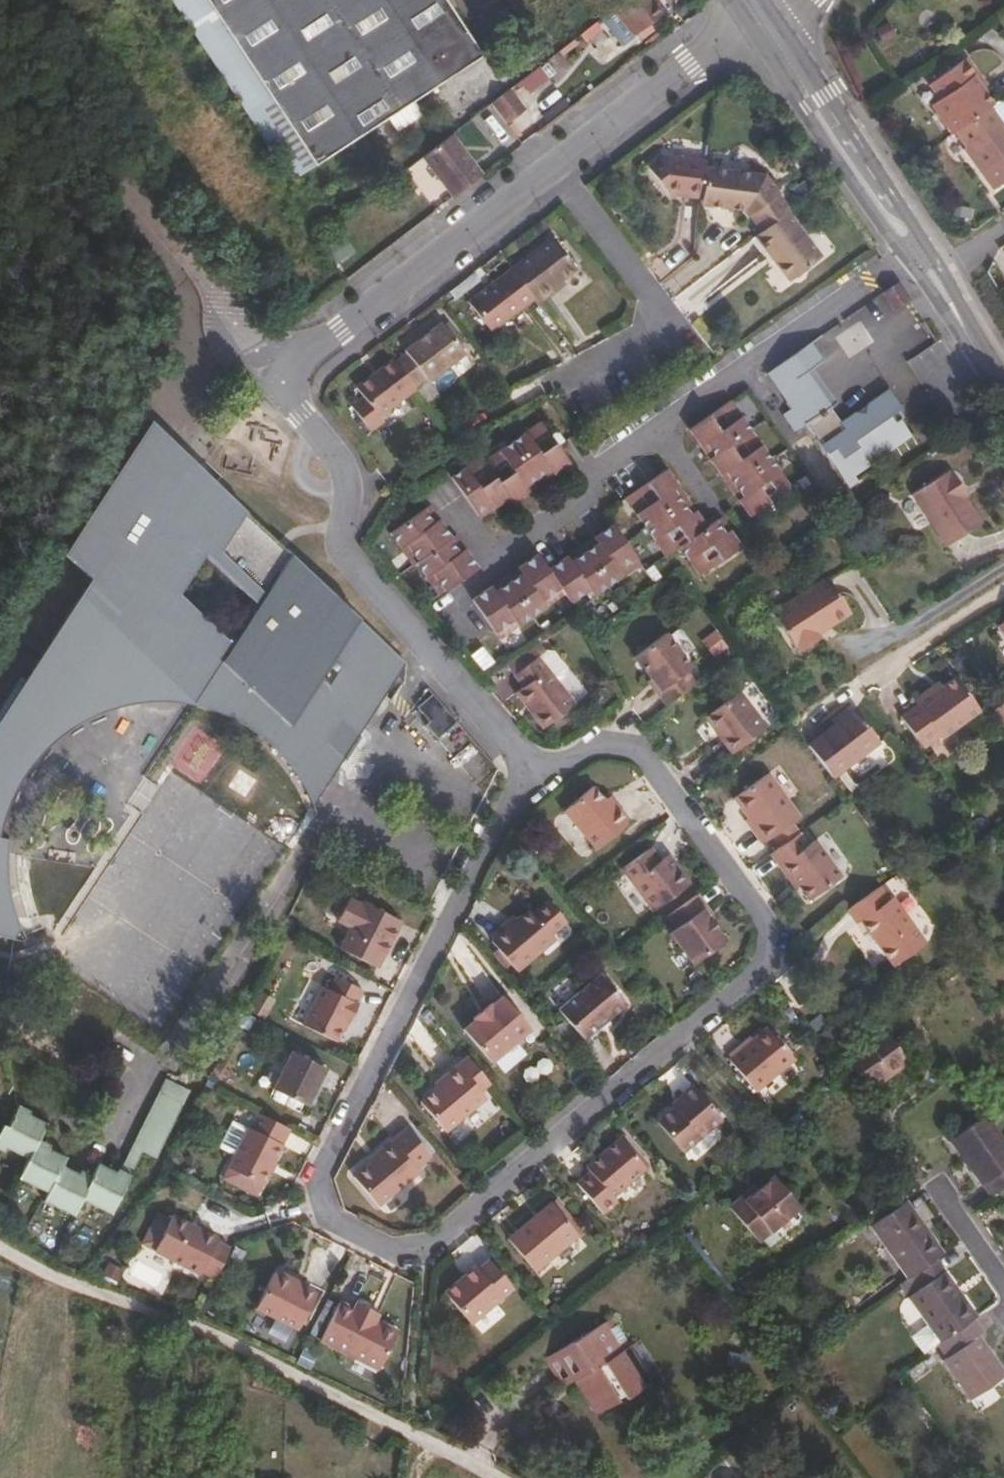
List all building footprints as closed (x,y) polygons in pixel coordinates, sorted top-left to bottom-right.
[(318,159),(487,54),(453,0),(218,0),(318,159)] [(657,0),(624,0),(614,7),(635,35),(665,11),(657,0)] [(960,131),(996,104),(983,85),(974,73),(980,69),(971,57),(935,84),(942,95),(933,101),(956,133),(960,131)] [(989,81),(980,69),(974,73),(983,85),(989,81)] [(525,97),(542,83),(532,71),(515,84),(525,97)] [(528,108),(512,86),(494,100),(510,122),(528,108)] [(996,104),(960,131),(1001,187),(1003,185),(1003,114),(996,104)] [(487,174),(455,131),(426,153),(459,196),(487,174)] [(666,193),(703,196),(706,169),(707,160),(659,155),(648,167),(666,193)] [(763,233),(789,212),(764,176),(706,169),(703,196),(703,201),(737,207),(741,214),(751,217),(763,233)] [(824,259),(789,212),(763,233),(754,239),(789,284),(824,259)] [(561,245),(522,274),(545,305),(584,274),(561,245)] [(545,305),(522,274),(478,309),(500,339),(545,305)] [(913,299),(902,284),(887,295),(897,310),(913,299)] [(416,362),(406,369),(425,394),(434,387),(436,390),(473,362),(451,331),(413,359),(416,362)] [(831,367),(818,348),(779,376),(805,413),(796,418),(808,435),(816,429),(854,485),(920,439),(910,424),(906,427),(901,420),(908,416),(894,397),(848,429),(839,414),(845,409),(821,375),(831,367)] [(426,396),(425,394),(406,369),(404,367),(367,395),(374,404),(359,416),(381,439),(394,427),(390,423),(426,396)] [(697,432),(719,463),(761,434),(740,402),(697,432)] [(524,442),(494,462),(521,500),(523,503),(552,483),(581,464),(552,423),(524,442)] [(413,668),(295,553),(289,560),(214,488),(220,480),(214,475),(193,491),(165,483),(168,471),(169,459),(167,444),(165,432),(163,425),(75,556),(100,582),(35,680),(0,734),(0,935),(22,940),(29,930),(24,914),(18,890),(16,874),(16,855),(18,841),(8,838),(12,820),(20,800),(26,787),(38,769),(50,754),(61,743),(78,731),(90,724),(101,718),(120,712),(151,617),(193,628),(196,707),(220,713),(232,719),(252,729),(265,737),(285,755),(299,771),(311,790),(320,812),(413,668)] [(214,475),(163,425),(165,432),(167,444),(169,459),(168,471),(165,483),(193,491),(214,475)] [(780,463),(761,434),(719,463),(738,492),(780,463)] [(491,520),(521,500),(494,462),(491,458),(462,478),(491,520)] [(800,492),(780,463),(738,492),(758,520),(800,492)] [(953,467),(918,489),(953,548),(989,528),(968,493),(962,484),(967,481),(958,466),(954,469),(953,467)] [(633,501),(654,532),(696,503),(675,472),(633,501)] [(295,553),(220,480),(214,488),(289,560),(295,553)] [(973,490),(967,481),(962,484),(968,493),(973,490)] [(716,532),(696,503),(654,532),(674,562),(689,551),(716,532)] [(420,568),(424,565),(460,538),(438,506),(397,534),(420,568)] [(729,522),(716,532),(689,551),(707,577),(747,550),(729,522)] [(586,549),(614,589),(648,566),(621,525),(586,549)] [(460,538),(424,565),(447,599),(488,570),(462,536),(460,538)] [(614,589),(586,549),(553,571),(570,596),(576,605),(597,590),(602,597),(614,589)] [(512,579),(538,618),(570,596),(553,571),(543,557),(512,579)] [(505,641),(538,618),(512,579),(478,602),(483,609),(505,641)] [(839,628),(859,615),(834,579),(781,614),(803,648),(805,647),(809,653),(828,640),(826,637),(822,632),(836,623),(839,628)] [(185,705),(196,707),(193,628),(151,617),(120,712),(132,708),(147,706),(165,704),(185,705)] [(826,637),(839,628),(836,623),(822,632),(826,637)] [(658,696),(667,708),(697,687),(698,686),(689,674),(695,669),(669,636),(638,658),(654,679),(664,692),(658,696)] [(535,651),(561,684),(569,677),(570,670),(556,653),(549,653),(543,645),(535,651)] [(561,684),(535,651),(519,661),(511,667),(528,689),(520,696),(550,730),(579,707),(561,684)] [(35,680),(29,677),(0,721),(0,734),(35,680)] [(648,684),(658,696),(664,692),(654,679),(648,684)] [(946,741),(986,714),(983,710),(961,680),(949,689),(939,696),(935,690),(919,701),(923,707),(908,718),(931,749),(945,740),(946,741)] [(939,696),(949,689),(944,683),(935,690),(939,696)] [(733,756),(770,729),(744,693),(709,719),(726,742),(724,743),(733,756)] [(446,746),(466,729),(441,700),(425,713),(437,728),(434,731),(446,746)] [(813,746),(838,778),(884,744),(859,712),(813,746)] [(776,834),(794,822),(800,818),(768,774),(735,798),(751,819),(758,829),(753,832),(762,844),(776,834)] [(601,852),(630,829),(628,826),(634,821),(623,808),(618,813),(609,802),(598,788),(568,813),(601,852)] [(615,798),(609,802),(618,813),(623,808),(615,798)] [(746,822),(753,832),(758,829),(751,819),(746,822)] [(784,845),(802,832),(794,822),(776,834),(784,845)] [(803,832),(802,832),(784,845),(772,853),(791,879),(796,875),(803,885),(813,898),(846,876),(818,839),(811,843),(803,832)] [(656,911),(693,884),(679,864),(673,868),(665,857),(660,860),(651,849),(626,869),(656,911)] [(670,853),(665,857),(673,868),(679,864),(670,853)] [(796,875),(791,879),(799,888),(803,885),(796,875)] [(882,885),(850,909),(860,922),(863,920),(896,966),(929,942),(895,895),(891,898),(882,885)] [(700,896),(669,918),(679,932),(673,936),(696,966),(729,942),(714,923),(706,913),(710,909),(700,896)] [(357,928),(345,950),(383,969),(407,921),(368,901),(367,904),(358,899),(346,922),(357,928)] [(497,940),(494,942),(520,971),(558,939),(554,935),(569,922),(551,901),(537,914),(533,910),(519,921),(508,929),(505,925),(493,935),(497,940)] [(718,920),(710,909),(706,913),(714,923),(718,920)] [(515,917),(505,925),(508,929),(519,921),(515,917)] [(560,1008),(587,1040),(628,1004),(602,974),(560,1008)] [(327,988),(307,1026),(341,1043),(351,1024),(355,1025),(364,1006),(361,1005),(367,993),(342,980),(334,992),(327,988)] [(495,1063),(536,1030),(509,997),(497,1007),(495,1005),(478,1019),(480,1021),(467,1032),(495,1063)] [(872,1088),(918,1058),(894,1020),(847,1051),(872,1088)] [(758,1091),(796,1060),(771,1028),(747,1048),(745,1046),(733,1055),(735,1058),(732,1060),(758,1091)] [(295,1054),(276,1091),(311,1109),(331,1072),(295,1054)] [(462,1064),(485,1092),(495,1084),(471,1057),(462,1064)] [(491,1098),(485,1092),(462,1064),(447,1076),(451,1082),(441,1090),(426,1102),(450,1132),(491,1098)] [(451,1082),(447,1076),(437,1084),(441,1090),(451,1082)] [(38,1112),(25,1105),(4,1149),(10,1154),(13,1149),(34,1160),(25,1178),(54,1195),(50,1203),(81,1219),(89,1201),(119,1216),(150,1154),(163,1160),(196,1096),(171,1083),(127,1172),(124,1171),(122,1175),(104,1166),(98,1178),(87,1172),(85,1175),(69,1167),(73,1160),(51,1148),(52,1143),(46,1140),(53,1124),(37,1115),(38,1112)] [(686,1152),(724,1119),(695,1085),(684,1094),(688,1098),(676,1106),(659,1121),(686,1152)] [(688,1098),(684,1094),(674,1102),(676,1106),(688,1098)] [(1003,1191),(1003,1137),(998,1127),(996,1126),(998,1124),(997,1122),(991,1114),(953,1140),(958,1149),(961,1154),(991,1199),(1003,1191)] [(287,1146),(295,1130),(264,1115),(256,1131),(254,1130),(234,1169),(268,1188),(289,1146),(287,1146)] [(380,1203),(435,1157),(411,1128),(382,1151),(385,1155),(375,1163),(358,1177),(380,1203)] [(648,1169),(621,1138),(587,1167),(591,1173),(579,1183),(605,1214),(618,1204),(613,1198),(648,1169)] [(385,1155),(382,1151),(372,1159),(375,1163),(385,1155)] [(764,1186),(789,1219),(806,1205),(779,1174),(764,1186)] [(761,1183),(747,1195),(750,1199),(764,1186),(761,1183)] [(765,1240),(789,1219),(764,1186),(750,1199),(747,1195),(735,1206),(765,1240)] [(511,1238),(539,1270),(581,1235),(553,1202),(511,1238)] [(937,1261),(946,1255),(910,1202),(873,1227),(908,1280),(937,1261)] [(205,1271),(218,1278),(234,1247),(221,1240),(222,1238),(176,1215),(159,1251),(203,1275),(205,1271)] [(477,1327),(520,1292),(492,1258),(480,1267),(478,1265),(447,1290),(477,1327)] [(977,1319),(937,1261),(908,1280),(900,1286),(939,1344),(975,1320),(977,1319)] [(260,1305),(303,1328),(321,1293),(303,1284),(292,1278),(294,1274),(285,1269),(282,1273),(278,1271),(260,1305)] [(305,1280),(294,1274),(292,1278),(303,1284),(305,1280)] [(326,1338),(383,1367),(403,1329),(382,1319),(374,1315),(378,1308),(363,1299),(358,1307),(345,1300),(326,1338)] [(385,1311),(378,1308),(374,1315),(382,1319),(385,1311)] [(975,1320),(939,1344),(948,1357),(944,1360),(970,1398),(1003,1376),(1003,1372),(980,1336),(984,1333),(975,1320)] [(612,1322),(607,1324),(624,1354),(630,1351),(612,1322)] [(583,1380),(605,1414),(625,1403),(623,1399),(630,1396),(632,1400),(656,1385),(633,1349),(630,1351),(624,1354),(607,1324),(552,1358),(570,1387),(578,1383),(583,1380)] [(637,1346),(633,1349),(656,1385),(661,1382),(637,1346)] [(605,1414),(583,1380),(578,1383),(600,1417),(605,1414)]
